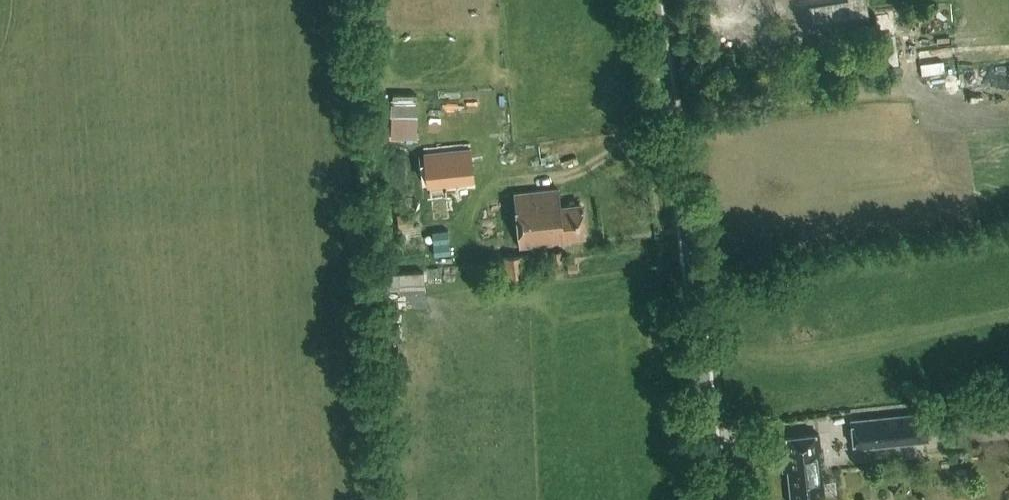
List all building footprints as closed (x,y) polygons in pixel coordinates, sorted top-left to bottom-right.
[(868,11),(867,0),(822,0),(807,2),(810,20),(868,11)] [(399,99),(399,135),(426,135),(426,99),(399,99)] [(420,155),(423,189),(425,189),(429,223),(448,221),(445,187),(470,184),(466,150),(420,155)] [(570,238),(585,237),(582,204),(560,206),(559,189),(515,193),(520,246),(570,241),(570,238)] [(562,263),(561,251),(551,252),(552,264),(562,263)] [(528,277),(525,253),(495,256),(497,279),(528,277)] [(400,288),(424,287),(424,271),(399,273),(400,288)] [(931,440),(928,411),(854,418),(857,447),(931,440)] [(781,450),(783,470),(789,470),(790,481),(789,481),(791,499),(823,499),(824,499),(821,472),(824,471),(822,446),(781,450)]
